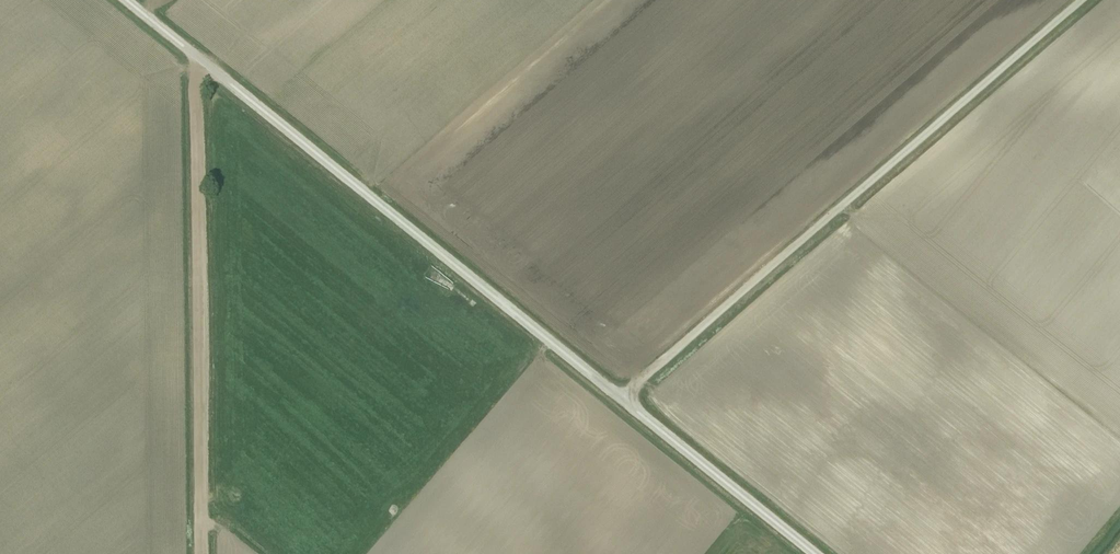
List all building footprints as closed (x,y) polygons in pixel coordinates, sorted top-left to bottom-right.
[(431,268),(428,274),(448,285),(451,279),(431,268)]
